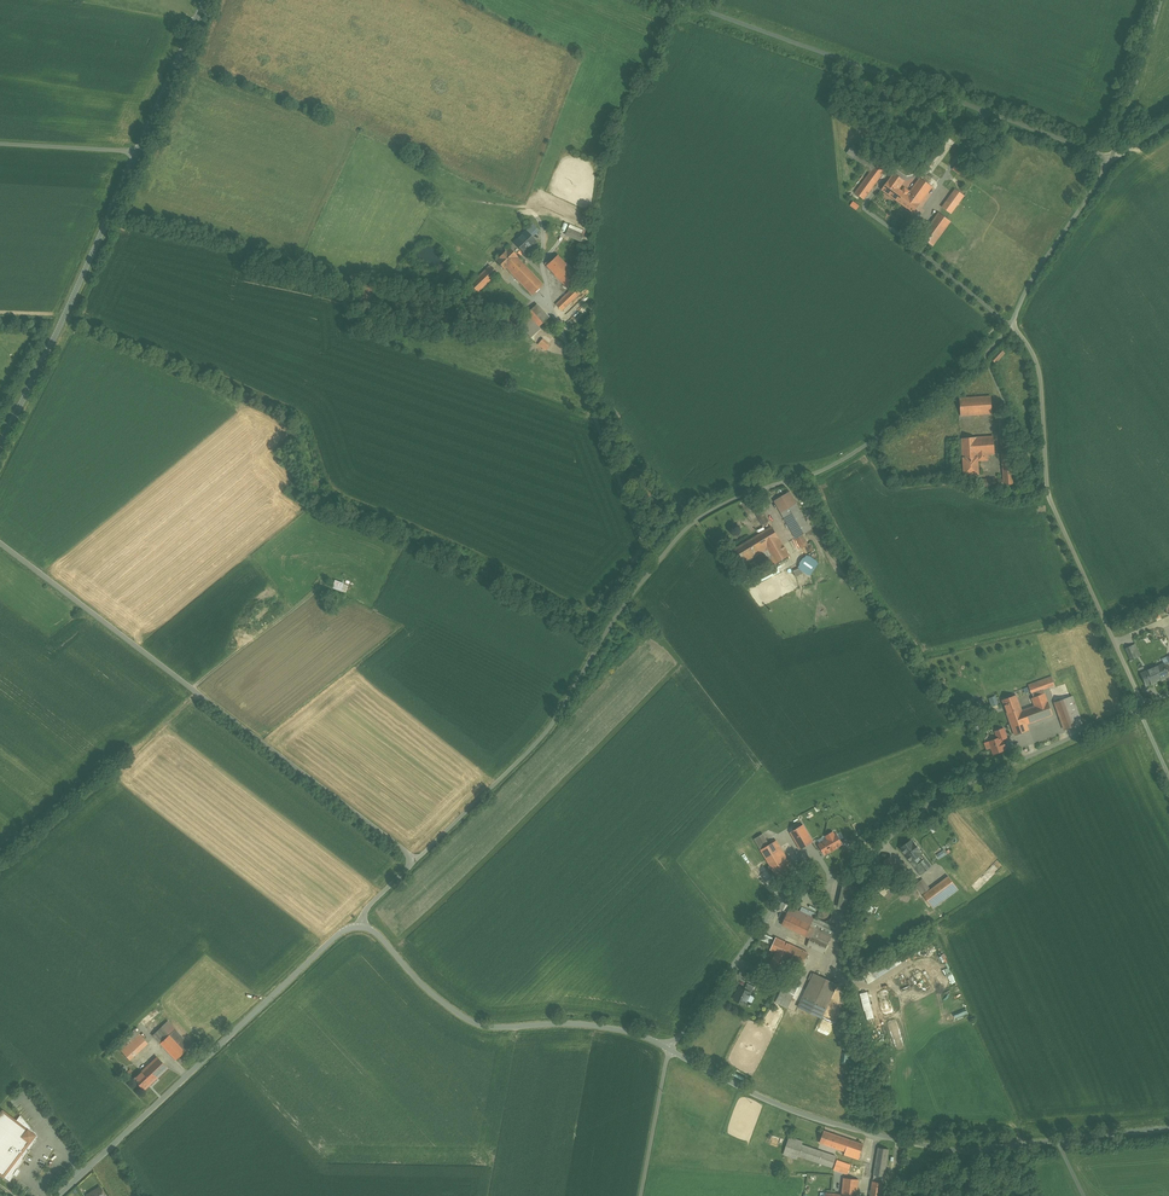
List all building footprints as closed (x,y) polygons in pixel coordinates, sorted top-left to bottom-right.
[(886,169),(852,145),(847,152),(881,177),(886,169)] [(952,160),(947,157),(940,168),(944,171),(952,160)] [(911,171),(901,163),(898,167),(908,175),(911,171)] [(975,179),(957,164),(954,168),(971,183),(975,179)] [(856,193),(864,200),(880,178),(872,172),(856,193)] [(904,181),(894,174),(883,190),(896,199),(901,191),(898,189),(904,181)] [(904,187),(896,199),(915,212),(932,187),(920,179),(911,192),(904,187)] [(956,190),(951,196),(944,207),(951,213),(964,195),(956,190)] [(951,222),(939,213),(922,235),(934,244),(951,222)] [(583,235),(569,228),(566,234),(581,241),(583,235)] [(526,231),(515,242),(524,252),(536,241),(526,231)] [(509,248),(496,260),(504,269),(506,268),(510,272),(521,261),(517,257),(518,257),(509,248)] [(579,277),(558,255),(547,266),(568,288),(579,277)] [(543,285),(521,261),(510,272),(532,295),(543,285)] [(490,265),(465,290),(468,294),(475,294),(498,273),(490,265)] [(575,287),(557,305),(562,311),(581,294),(575,287)] [(536,304),(527,314),(539,327),(549,318),(536,304)] [(539,344),(547,351),(553,345),(545,338),(539,344)] [(1005,353),(1001,349),(991,359),(995,363),(1005,353)] [(991,396),(959,398),(960,415),(992,413),(991,396)] [(1009,417),(999,418),(1005,485),(1015,484),(1009,417)] [(994,436),(962,438),(963,458),(978,457),(978,461),(988,460),(988,454),(995,454),(994,436)] [(978,457),(963,458),(964,475),(978,474),(978,457)] [(784,483),(772,489),(802,544),(813,538),(784,483)] [(768,517),(758,499),(754,501),(763,519),(768,517)] [(789,552),(774,523),(754,533),(761,546),(768,542),(776,558),(789,552)] [(753,534),(736,542),(742,554),(759,546),(753,534)] [(773,564),(771,560),(761,565),(763,569),(773,564)] [(815,560),(802,564),(804,571),(817,567),(815,560)] [(349,585),(336,580),(333,589),(346,593),(349,585)] [(1132,660),(1143,656),(1137,643),(1127,648),(1132,660)] [(1150,669),(1155,682),(1161,679),(1160,678),(1168,675),(1168,673),(1168,672),(1168,661),(1150,669)] [(1051,676),(1028,684),(1032,694),(1054,686),(1051,676)] [(1009,716),(1016,735),(1029,730),(1026,724),(1053,714),(1045,693),(1032,698),(1035,706),(1009,716)] [(1015,694),(1002,699),(1009,716),(1022,711),(1015,694)] [(997,695),(990,698),(993,706),(1000,704),(997,695)] [(1072,696),(1055,702),(1065,730),(1082,723),(1072,696)] [(995,732),(998,739),(1001,738),(1002,740),(1007,738),(1004,729),(1001,730),(995,732)] [(1001,738),(989,742),(994,754),(997,753),(1005,750),(1004,747),(1005,747),(1003,742),(1002,742),(1001,738)] [(832,823),(828,816),(812,825),(816,832),(832,823)] [(852,832),(844,836),(851,849),(858,846),(852,832)] [(801,834),(791,839),(806,867),(816,861),(801,834)] [(817,860),(839,848),(832,835),(810,847),(817,860)] [(914,846),(900,857),(917,880),(931,870),(914,846)] [(793,880),(775,850),(763,857),(780,887),(793,880)] [(941,859),(948,854),(945,850),(938,854),(941,859)] [(889,864),(884,868),(896,884),(901,880),(889,864)] [(922,886),(916,891),(934,914),(958,896),(948,882),(930,897),(922,886)] [(895,899),(880,886),(874,892),(889,906),(895,899)] [(855,894),(843,892),(838,915),(850,918),(855,894)] [(823,908),(821,918),(831,920),(833,910),(823,908)] [(818,923),(791,914),(785,932),(812,942),(818,923)] [(830,949),(812,942),(807,954),(825,961),(830,949)] [(810,960),(777,944),(772,955),(805,971),(810,960)] [(768,978),(778,983),(787,964),(777,960),(768,978)] [(839,990),(816,980),(803,1011),(826,1021),(839,990)] [(776,993),(795,1002),(800,993),(781,984),(776,993)] [(746,988),(738,1006),(750,1012),(758,994),(746,988)] [(870,991),(862,993),(869,1019),(877,1017),(870,991)] [(162,1027),(153,1035),(161,1043),(176,1060),(185,1052),(191,1046),(176,1029),(175,1029),(168,1021),(162,1027)] [(135,1029),(117,1046),(130,1060),(141,1050),(132,1040),(139,1033),(135,1029)] [(148,1043),(139,1033),(132,1040),(141,1050),(148,1043)] [(207,1039),(199,1046),(203,1050),(211,1043),(207,1039)] [(144,1070),(135,1079),(145,1089),(154,1081),(167,1068),(158,1057),(144,1070)] [(126,1063),(121,1067),(118,1071),(123,1077),(132,1070),(130,1068),(126,1063)] [(0,1115),(0,1174),(10,1182),(30,1150),(26,1147),(35,1135),(29,1131),(31,1127),(21,1115),(16,1121),(3,1111),(0,1115)] [(868,1145),(826,1130),(820,1146),(862,1161),(868,1145)] [(833,1168),(837,1156),(790,1138),(784,1154),(833,1168)] [(891,1150),(879,1148),(874,1178),(887,1180),(891,1150)] [(852,1164),(839,1160),(835,1172),(848,1175),(852,1164)] [(824,1181),(824,1191),(839,1193),(840,1183),(824,1181)] [(861,1184),(847,1183),(846,1195),(859,1195),(861,1184)] [(875,1184),(873,1195),(884,1195),(886,1186),(875,1184)] [(89,1195),(106,1195),(101,1187),(89,1195)]
